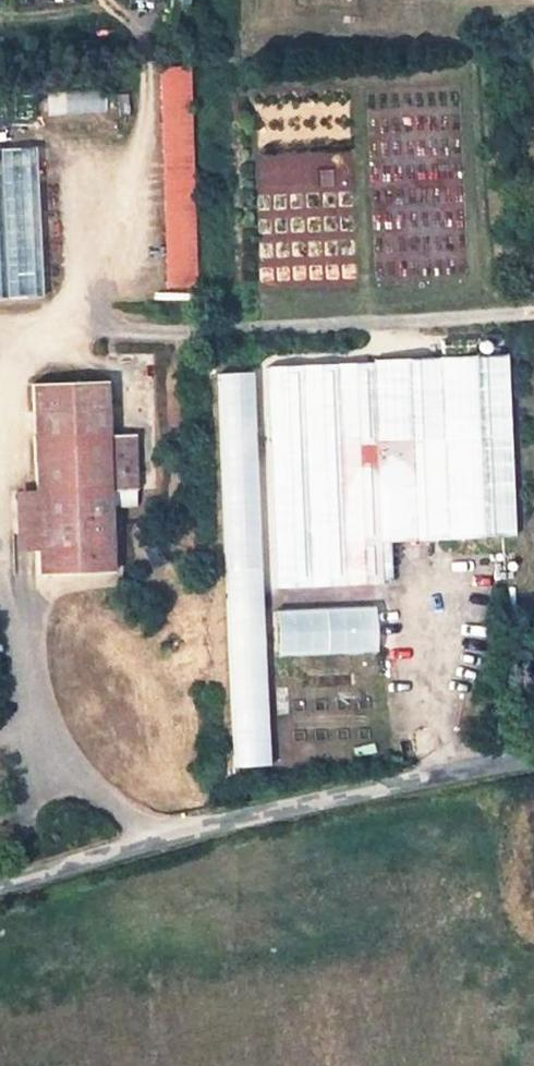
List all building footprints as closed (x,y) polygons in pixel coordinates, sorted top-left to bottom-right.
[(189,66),(157,67),(165,290),(197,288),(189,66)] [(103,114),(103,92),(45,92),(45,114),(103,114)] [(0,149),(0,299),(40,297),(34,147),(0,149)] [(372,363),(265,367),(274,589),(389,584),(389,544),(515,537),(508,355),(371,360),(372,363)] [(249,456),(245,373),(208,375),(213,458),(249,456)] [(30,385),(34,491),(36,552),(37,577),(112,575),(110,492),(136,490),(134,436),(107,437),(104,382),(30,385)] [(15,553),(36,552),(34,491),(13,491),(15,553)] [(217,507),(224,769),(263,768),(256,506),(217,507)] [(370,607),(267,612),(269,658),(372,653),(370,607)]
